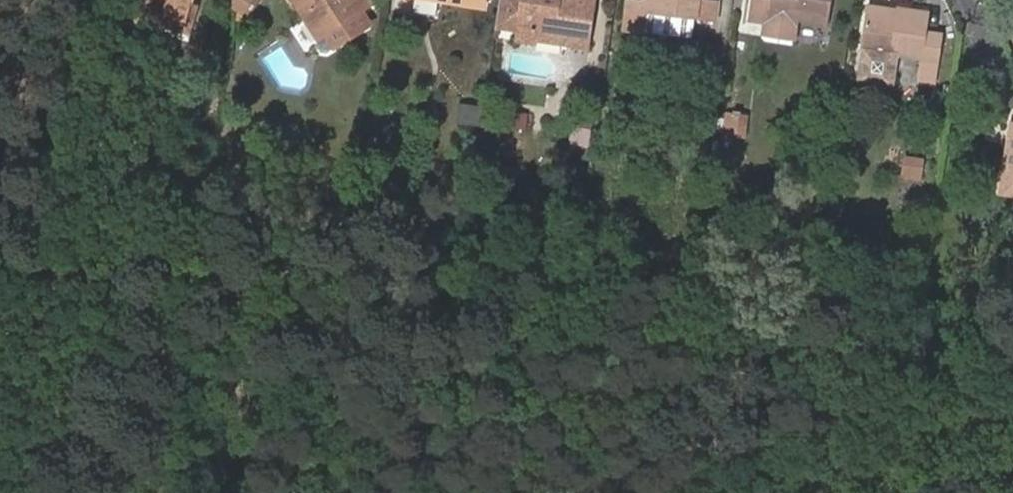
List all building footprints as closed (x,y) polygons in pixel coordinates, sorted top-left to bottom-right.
[(187,7),(189,0),(135,0),(129,24),(162,32),(164,27),(166,20),(183,24),(187,7)] [(231,9),(256,13),(258,0),(232,0),(231,9)] [(323,35),(362,10),(372,4),(369,0),(292,0),(302,15),(308,11),(323,35)] [(482,8),(483,0),(430,0),(482,8)] [(598,0),(503,0),(497,29),(519,31),(517,42),(539,45),(539,42),(592,49),(598,0)] [(716,0),(627,0),(626,10),(696,18),(714,21),(716,0)] [(827,0),(752,0),(748,22),(765,24),(763,34),(794,39),(796,21),(823,25),(827,0)] [(868,6),(867,12),(894,16),(895,10),(868,6)] [(196,9),(187,7),(183,24),(166,20),(164,27),(190,33),(196,9)] [(933,82),(940,35),(924,33),(926,13),(895,8),(895,10),(894,16),(867,12),(861,51),(866,52),(862,79),(890,83),(894,56),(919,60),(916,80),(933,82)] [(332,48),(370,23),(362,10),(323,35),(332,48)] [(317,39),(323,35),(308,11),(302,15),(317,39)] [(82,27),(76,48),(82,49),(88,29),(82,27)] [(743,118),(729,116),(727,134),(740,136),(743,118)] [(1012,123),(1002,191),(1012,192),(1012,123)] [(920,160),(904,158),(902,171),(919,174),(920,160)]
